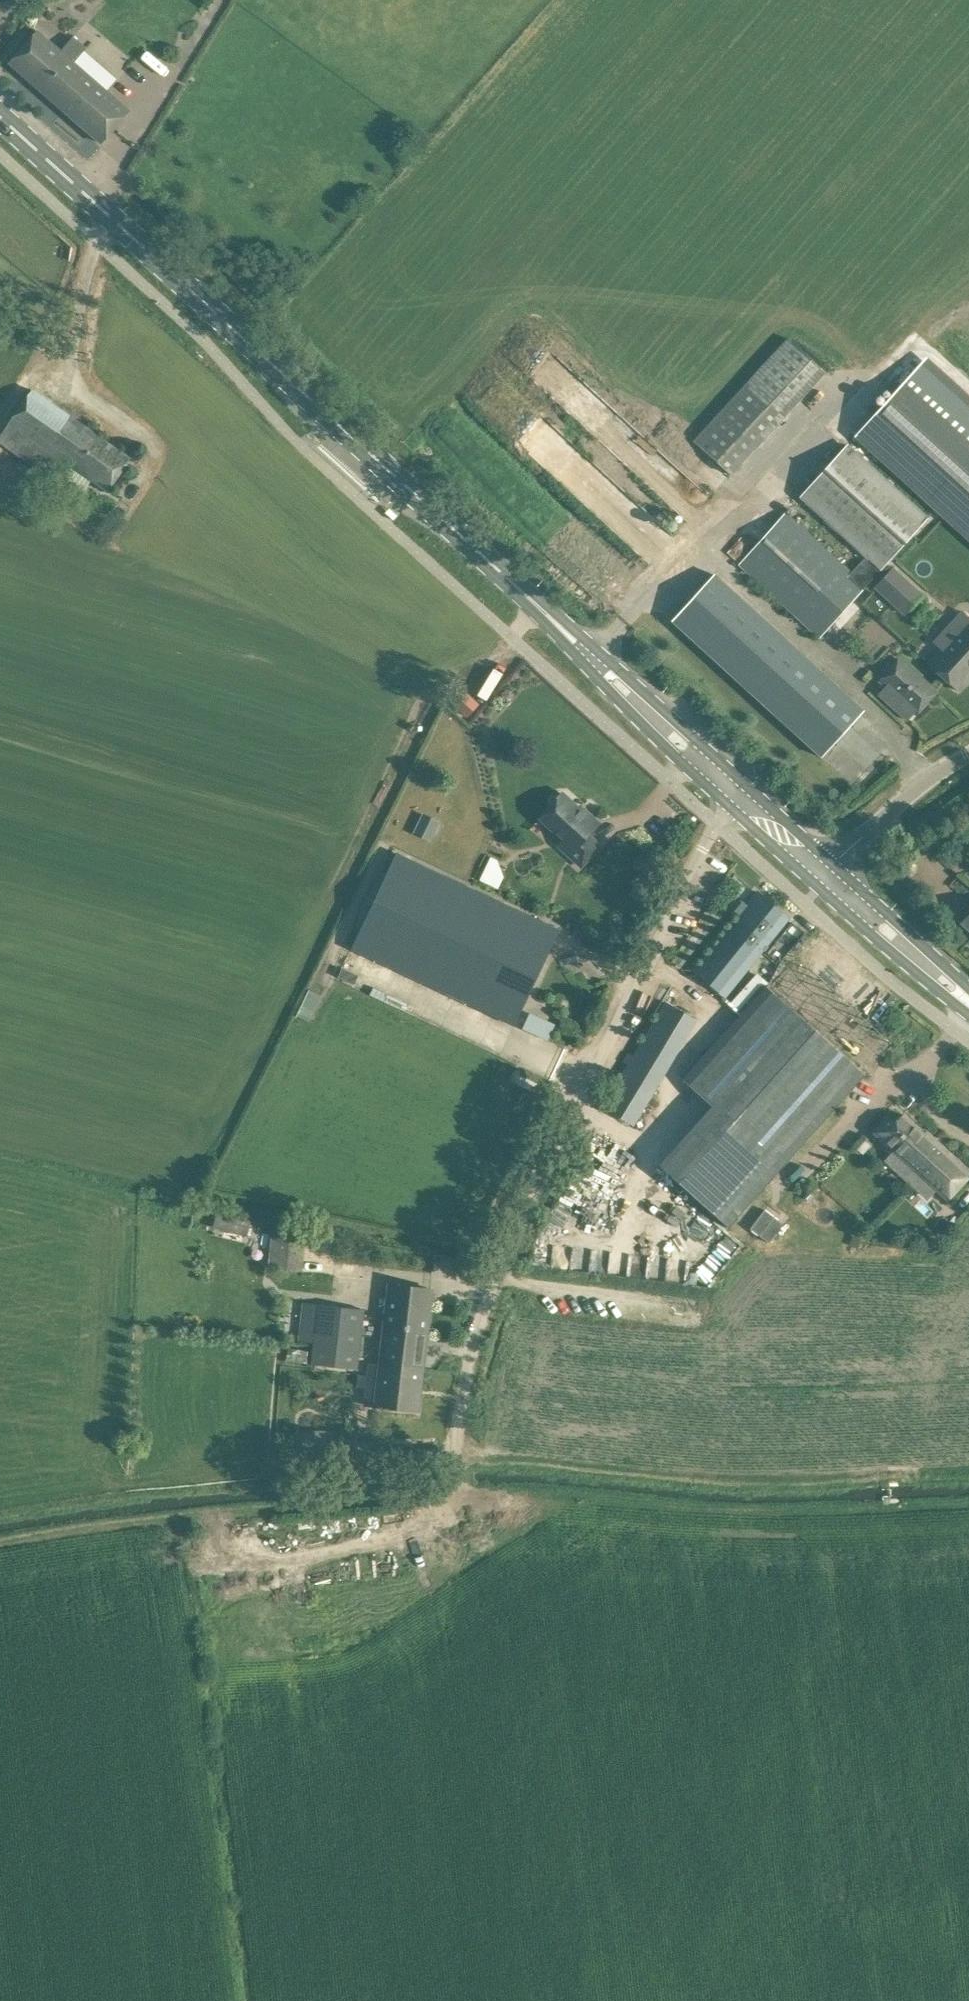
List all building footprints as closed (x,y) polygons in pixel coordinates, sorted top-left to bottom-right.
[(62,52),(38,32),(10,63),(102,144),(130,112),(74,63),(86,49),(74,39),(62,52)] [(730,475),(797,402),(825,372),(788,338),(760,368),(693,441),(730,475)] [(858,435),(968,536),(968,404),(923,363),(906,381),(858,435)] [(131,459),(33,390),(0,437),(0,442),(61,484),(74,465),(109,490),(131,459)] [(866,587),(928,518),(847,444),(798,497),(866,558),(851,574),(786,514),(740,564),(820,638),(866,587)] [(904,617),(922,597),(893,571),(875,591),(904,617)] [(715,574),(672,620),(822,756),(864,710),(715,574)] [(958,691),(968,679),(968,628),(962,636),(950,625),(934,643),(945,654),(933,668),(958,691)] [(899,659),(880,680),(890,689),(883,697),(892,706),(908,721),(915,713),(916,713),(935,692),(899,659)] [(468,717),(479,705),(459,687),(449,698),(468,717)] [(579,808),(563,793),(540,818),(564,840),(559,846),(582,867),(601,846),(589,835),(599,823),(580,806),(579,808)] [(412,834),(430,842),(435,832),(427,827),(431,818),(422,814),(412,834)] [(514,1025),(559,929),(397,853),(352,949),(514,1025)] [(717,887),(732,867),(712,853),(698,873),(717,887)] [(481,880),(496,886),(505,865),(490,859),(481,880)] [(759,892),(693,971),(724,997),(790,919),(759,892)] [(887,1020),(801,942),(751,997),(785,1020),(701,1116),(751,1166),(887,1020)] [(683,1036),(693,1019),(666,1003),(655,1020),(683,1036)] [(531,1010),(522,1027),(547,1040),(556,1023),(531,1010)] [(924,1133),(903,1114),(895,1123),(887,1116),(872,1133),(910,1166),(902,1174),(914,1185),(921,1177),(947,1200),(968,1175),(968,1170),(926,1131),(924,1133)] [(247,1237),(251,1220),(217,1211),(213,1228),(247,1237)] [(314,1273),(317,1232),(272,1228),(269,1269),(314,1273)] [(931,1236),(923,1245),(931,1252),(938,1243),(931,1236)] [(425,1350),(432,1289),(390,1285),(383,1345),(425,1350)] [(357,1370),(364,1310),(317,1306),(310,1365),(357,1370)] [(417,1411),(425,1350),(383,1345),(376,1407),(417,1411)]
